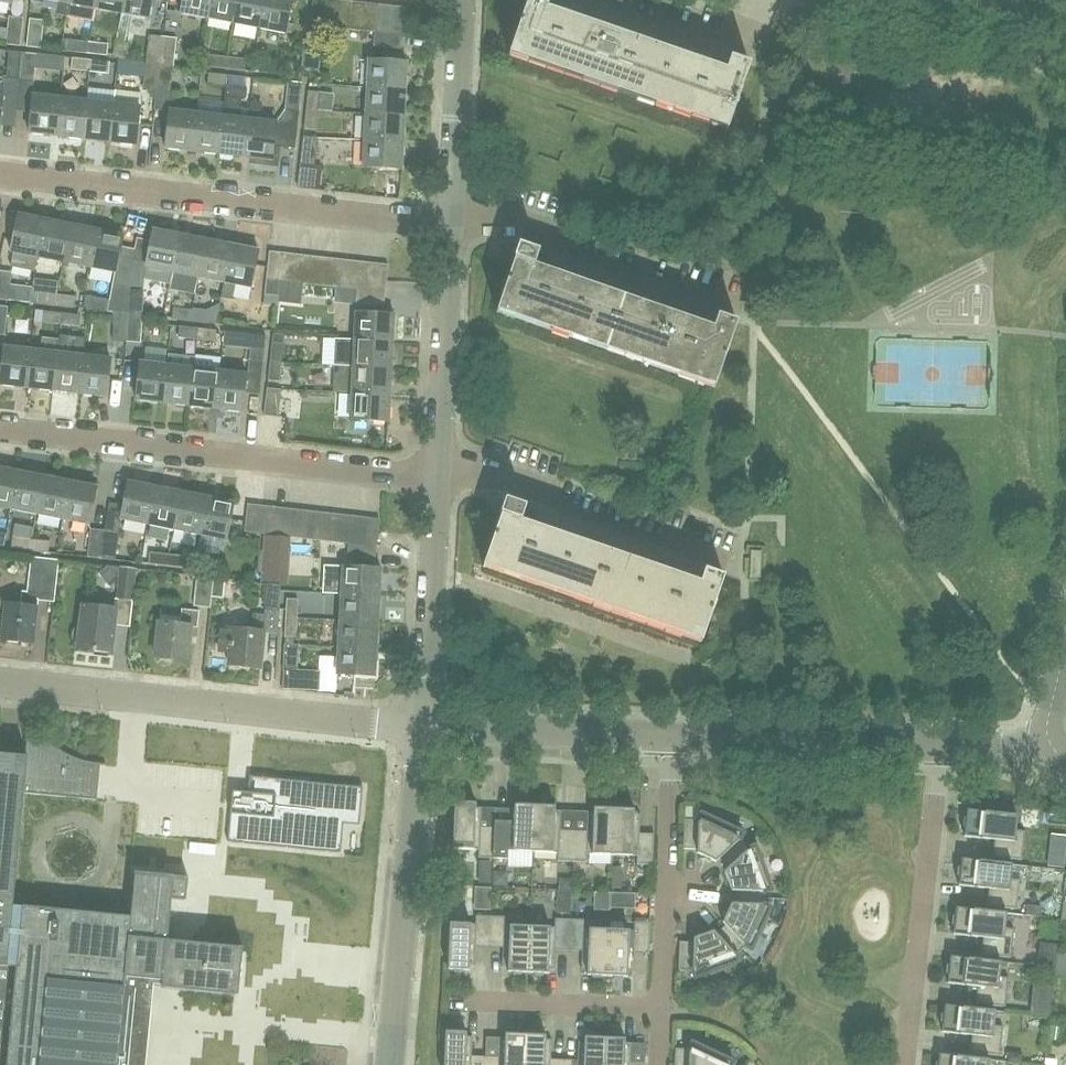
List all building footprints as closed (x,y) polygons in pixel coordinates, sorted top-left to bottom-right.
[(71,4),(71,0),(50,0),(59,2),(57,14),(68,16),(70,4),(71,4)] [(98,0),(71,0),(71,4),(96,9),(98,0)] [(96,9),(123,14),(125,0),(98,0),(96,9)] [(123,14),(148,19),(152,0),(125,0),(123,14)] [(208,18),(211,0),(183,0),(181,13),(208,18)] [(208,18),(234,23),(238,0),(211,0),(208,18)] [(260,28),(265,0),(238,0),(234,23),(260,28)] [(260,28),(286,33),(292,0),(265,0),(260,28)] [(311,25),(324,27),(327,0),(314,0),(311,25)] [(337,28),(340,1),(334,0),(327,0),(324,27),(337,28)] [(526,4),(527,4),(509,56),(727,131),(741,92),(750,65),(730,58),(725,72),(546,10),(550,0),(527,0),(526,4)] [(350,30),(353,2),(340,1),(337,28),(350,30)] [(350,30),(364,31),(367,4),(353,2),(350,30)] [(377,33),(380,5),(367,4),(364,31),(375,33),(377,33)] [(377,33),(390,34),(393,6),(380,5),(377,33)] [(393,6),(390,34),(403,36),(406,8),(393,6)] [(9,17),(6,43),(6,45),(20,46),(23,18),(9,17)] [(42,48),(44,20),(30,19),(27,46),(42,48)] [(127,30),(120,28),(119,28),(116,41),(125,42),(127,30)] [(374,46),(401,49),(403,36),(390,34),(377,33),(375,33),(374,46)] [(149,36),(146,62),(160,64),(163,37),(149,36)] [(160,64),(175,65),(175,60),(177,38),(163,37),(160,64)] [(70,51),(89,53),(90,42),(71,41),(70,51)] [(90,42),(89,53),(108,55),(109,44),(90,42)] [(2,111),(15,112),(17,93),(23,53),(10,52),(7,78),(4,78),(3,92),(0,91),(0,127),(2,111)] [(17,93),(15,112),(17,113),(20,81),(34,82),(37,55),(23,53),(17,93)] [(207,67),(226,69),(227,58),(209,56),(207,67)] [(246,60),(227,58),(226,69),(244,70),(246,60)] [(92,61),(73,59),(72,69),(90,71),(92,61)] [(406,89),(408,62),(368,60),(367,87),(406,89)] [(110,62),(92,61),(90,71),(109,74),(110,62)] [(160,64),(146,62),(143,91),(156,92),(160,64)] [(155,109),(169,110),(169,109),(170,110),(175,65),(160,64),(156,92),(157,92),(155,109)] [(208,84),(225,86),(227,76),(209,74),(208,84)] [(288,82),(285,110),(299,111),(302,91),(302,84),(288,82)] [(224,116),(222,115),(218,155),(244,158),(250,101),(249,110),(242,109),(243,102),(247,100),(249,89),(228,87),(224,116)] [(405,115),(406,89),(367,87),(365,113),(405,115)] [(113,104),(108,142),(134,145),(140,93),(114,90),(113,104)] [(308,91),(306,110),(318,111),(320,92),(308,91)] [(28,133),(55,136),(60,98),(33,94),(28,133)] [(60,98),(55,136),(81,139),(86,101),(60,98)] [(113,104),(86,101),(81,139),(108,142),(113,104)] [(250,101),(244,158),(255,159),(255,164),(277,167),(278,152),(272,151),(275,121),(259,120),(261,105),(258,102),(250,101)] [(165,149),(191,152),(196,112),(170,110),(169,109),(169,110),(165,149)] [(316,130),(318,111),(306,110),(304,129),(316,130)] [(222,115),(196,112),(191,152),(218,155),(222,115)] [(365,113),(364,140),(403,142),(405,115),(365,113)] [(318,138),(303,137),(300,164),(315,165),(318,138)] [(403,142),(364,140),(362,167),(402,169),(403,142)] [(37,257),(45,220),(18,215),(11,252),(15,253),(12,267),(34,271),(37,257)] [(71,225),(45,220),(37,257),(63,262),(71,225)] [(89,267),(97,230),(71,225),(63,262),(89,267)] [(123,235),(97,230),(89,267),(116,273),(123,235)] [(173,273),(180,235),(154,230),(146,268),(173,273)] [(206,240),(180,235),(173,273),(198,278),(206,240)] [(232,245),(206,240),(198,278),(224,283),(232,245)] [(232,245),(224,283),(222,299),(233,301),(236,285),(251,288),(258,250),(232,245)] [(737,323),(736,322),(718,316),(713,330),(534,267),(539,252),(519,245),(514,259),(515,259),(496,312),(714,389),(737,323)] [(265,295),(278,296),(282,253),(270,251),(265,295)] [(282,253),(278,296),(279,296),(280,281),(293,282),(296,254),(282,253)] [(303,283),(306,284),(309,256),(296,254),(293,282),(303,283)] [(323,257),(309,256),(306,284),(319,285),(323,257)] [(336,259),(323,257),(319,285),(333,287),(336,259)] [(346,288),(349,260),(336,259),(333,287),(346,288)] [(362,262),(349,260),(346,288),(358,289),(359,290),(362,262)] [(372,291),(375,263),(362,262),(359,290),(372,291)] [(389,265),(375,263),(372,291),(385,292),(389,265)] [(0,271),(0,300),(9,301),(12,273),(0,271)] [(303,283),(293,282),(280,281),(279,296),(278,302),(300,305),(303,283)] [(113,314),(128,314),(130,287),(116,286),(115,312),(113,312),(113,314)] [(128,314),(142,316),(144,288),(130,287),(128,314)] [(372,291),(359,290),(358,289),(356,303),(384,306),(385,292),(372,291)] [(38,304),(56,306),(58,295),(39,293),(38,304)] [(58,295),(56,306),(75,308),(76,297),(58,295)] [(191,321),(192,310),(174,308),(172,319),(191,321)] [(211,312),(192,310),(191,321),(210,323),(211,312)] [(43,323),(61,325),(62,313),(44,312),(43,323)] [(80,327),(81,315),(62,313),(61,325),(80,327)] [(341,338),(341,339),(393,342),(395,315),(356,313),(355,339),(341,338)] [(141,343),(142,316),(128,314),(126,342),(141,343)] [(198,329),(180,327),(179,338),(197,340),(198,329)] [(217,331),(198,329),(197,340),(216,342),(217,331)] [(266,336),(252,335),(249,363),(263,364),(266,336)] [(272,343),(270,362),(281,363),(283,344),(284,337),(273,336),(272,343)] [(392,368),(393,342),(341,339),(340,366),(353,366),(392,368)] [(53,391),(79,394),(83,356),(85,343),(73,341),(72,354),(57,353),(53,391)] [(31,350),(4,347),(0,383),(0,385),(27,388),(31,350)] [(27,388),(53,391),(57,353),(31,350),(27,388)] [(83,356),(79,394),(106,397),(110,359),(83,356)] [(136,400),(163,403),(168,365),(141,362),(136,400)] [(279,381),(281,363),(270,362),(268,380),(279,381)] [(194,368),(168,365),(163,403),(189,406),(194,368)] [(351,393),(390,395),(392,368),(353,366),(351,393)] [(220,371),(194,368),(189,406),(215,409),(220,371)] [(220,371),(215,409),(242,412),(246,374),(220,371)] [(281,390),(267,388),(264,415),(278,417),(281,390)] [(389,422),(390,395),(351,393),(350,420),(389,422)] [(12,508),(19,471),(0,468),(0,506),(12,508)] [(19,471),(12,508),(38,513),(45,476),(19,471)] [(45,476),(38,513),(64,518),(71,482),(45,476)] [(123,518),(150,524),(157,485),(131,480),(123,518)] [(71,482),(64,518),(91,524),(98,487),(71,482)] [(183,490),(157,485),(150,524),(176,529),(183,490)] [(209,495),(183,490),(176,529),(202,534),(209,495)] [(234,500),(209,495),(202,534),(227,539),(234,500)] [(724,577),(723,576),(704,570),(699,584),(521,521),(526,506),(505,499),(500,513),(501,514),(486,559),(483,567),(702,642),(724,577)] [(245,531),(259,532),(262,505),(248,504),(245,531)] [(275,507),(262,505),(259,532),(272,534),(275,507)] [(272,534),(285,535),(288,508),(275,507),(272,534)] [(285,535),(298,537),(301,509),(288,508),(285,535)] [(298,537),(312,538),(314,511),(301,509),(298,537)] [(314,511),(312,538),(325,540),(327,512),(314,511)] [(325,540),(338,541),(340,514),(327,512),(325,540)] [(338,541),(351,543),(354,515),(340,514),(338,541)] [(354,515),(351,543),(364,544),(367,517),(354,515)] [(367,517),(364,544),(377,546),(380,518),(367,517)] [(88,557),(102,559),(105,531),(91,530),(88,557)] [(105,531),(102,559),(117,560),(119,533),(105,531)] [(258,573),(263,574),(263,580),(283,581),(285,537),(265,536),(264,551),(259,551),(258,573)] [(13,538),(12,548),(30,551),(31,539),(13,538)] [(51,541),(31,539),(30,551),(49,553),(51,541)] [(377,546),(364,544),(351,543),(349,558),(375,560),(377,546)] [(750,576),(750,577),(761,578),(762,551),(751,551),(751,553),(750,559),(750,576)] [(150,553),(149,563),(168,566),(169,555),(150,553)] [(187,557),(169,555),(168,566),(187,568),(187,557)] [(55,560),(32,557),(28,594),(22,593),(21,605),(5,604),(3,616),(0,616),(0,637),(1,637),(1,640),(33,644),(37,600),(55,602),(59,560),(55,560)] [(117,599),(133,601),(136,569),(120,567),(117,599)] [(342,594),(380,596),(382,569),(343,567),(342,594)] [(214,578),(197,576),(194,606),(210,608),(214,578)] [(268,584),(267,617),(280,618),(281,612),(282,585),(268,584)] [(379,623),(380,596),(342,594),(340,621),(379,623)] [(286,618),(297,618),(298,599),(287,599),(286,618)] [(117,609),(114,609),(82,605),(77,649),(112,653),(117,609)] [(198,627),(200,612),(184,610),(182,626),(160,623),(156,658),(187,661),(191,626),(198,627)] [(260,670),(267,617),(254,615),(252,632),(222,628),(219,653),(230,655),(229,666),(260,670)] [(296,636),(297,618),(286,618),(285,636),(296,636)] [(378,649),(379,623),(340,621),(339,647),(378,649)] [(297,671),(299,645),(285,644),(283,671),(297,671)] [(376,676),(378,649),(339,647),(338,674),(376,676)] [(298,672),(284,671),(283,689),(296,690),(298,672)] [(154,986),(162,987),(162,988),(236,995),(236,996),(239,996),(239,995),(243,948),(168,941),(172,899),(186,900),(188,878),(135,872),(131,917),(56,910),(13,906),(24,798),(24,793),(97,800),(100,766),(106,766),(106,764),(91,762),(82,760),(74,757),(66,753),(59,749),(53,746),(45,743),(36,741),(30,739),(26,739),(25,741),(27,741),(25,756),(0,753),(0,1064),(146,1064),(154,986)] [(363,787),(304,782),(250,776),(248,793),(248,798),(235,796),(236,792),(233,791),(228,842),(297,848),(341,853),(344,824),(359,825),(363,787)] [(478,858),(493,859),(495,828),(481,827),(482,808),(476,808),(476,803),(471,803),(471,800),(461,800),(461,802),(455,802),(453,848),(478,849),(478,858)] [(508,851),(533,852),(535,805),(529,805),(529,802),(520,802),(520,805),(515,804),(515,809),(509,809),(508,828),(495,828),(493,859),(508,859),(508,851)] [(557,861),(573,862),(574,831),(560,831),(561,811),(555,811),(556,806),(551,806),(551,803),(542,803),(541,805),(535,805),(533,852),(558,853),(557,861)] [(587,854),(613,855),(614,808),(608,808),(608,806),(599,805),(599,808),(594,808),(594,812),(588,812),(587,832),(574,831),(573,862),(587,862),(587,854)] [(654,834),(653,834),(640,833),(641,814),(635,814),(635,809),(630,809),(630,806),(621,806),(621,809),(614,808),(613,855),(637,856),(636,864),(653,865),(654,834)] [(965,828),(964,836),(995,840),(993,857),(1022,860),(1025,831),(1016,830),(1017,815),(967,809),(966,818),(964,818),(963,827),(965,828)] [(719,859),(728,868),(749,849),(741,839),(744,833),(730,827),(731,824),(717,817),(715,820),(702,814),(699,820),(685,819),(683,849),(698,849),(697,853),(716,862),(719,859)] [(736,891),(736,904),(765,905),(765,892),(772,890),(766,876),(769,875),(764,859),(761,860),(756,846),(749,849),(728,868),(725,871),(732,891),(736,891)] [(1052,851),(1050,865),(1064,866),(1065,852),(1052,851)] [(960,876),(959,885),(989,889),(987,906),(1017,909),(1020,880),(1010,879),(1012,864),(962,858),(961,867),(958,867),(957,876),(960,876)] [(481,861),(480,872),(492,873),(492,861),(481,861)] [(493,887),(469,892),(472,908),(496,904),(493,887)] [(765,905),(736,904),(732,903),(723,922),(726,925),(716,934),(736,955),(745,947),(751,950),(758,936),(761,937),(768,922),(765,921),(771,907),(765,905)] [(1040,917),(1041,908),(1027,906),(1026,915),(1040,917)] [(1006,913),(956,907),(955,916),(953,916),(952,925),(954,925),(953,934),(983,937),(982,955),(1011,958),(1014,929),(1005,928),(1006,913)] [(476,924),(451,923),(450,923),(448,969),(454,970),(454,972),(464,973),(464,970),(470,970),(470,966),(476,966),(476,946),(490,947),(491,916),(476,915),(476,924)] [(528,973),(530,926),(505,925),(506,917),(491,916),(490,947),(503,947),(502,967),(508,967),(508,972),(513,972),(513,975),(522,975),(522,972),(528,973)] [(569,950),(570,919),(555,919),(555,927),(530,926),(528,973),(535,973),(534,976),(544,976),(544,973),(549,973),(549,969),(555,969),(556,949),(569,950)] [(608,976),(610,929),(584,928),(585,920),(570,919),(569,950),(583,951),(582,970),(588,970),(587,975),(592,975),(592,978),(601,978),(602,976),(608,976)] [(635,953),(649,954),(651,922),(634,922),(634,930),(610,929),(608,976),(614,976),(614,979),(623,979),(623,976),(628,977),(628,972),(634,972),(635,953)] [(694,942),(680,941),(679,971),(693,971),(695,978),(709,972),(710,975),(726,970),(724,967),(738,962),(736,955),(716,934),(714,931),(694,938),(694,942)] [(1039,964),(1056,966),(1058,945),(1041,943),(1039,964)] [(949,974),(948,983),(978,986),(976,1003),(1006,1007),(1009,978),(999,977),(1001,962),(951,956),(950,965),(947,964),(946,974),(949,974)] [(1052,987),(1035,985),(1032,1012),(1049,1014),(1052,987)] [(994,1025),(995,1012),(995,1011),(945,1005),(944,1014),(941,1013),(940,1023),(943,1023),(942,1032),(972,1035),(970,1052),(1000,1055),(1003,1027),(994,1025)] [(485,1057),(472,1056),(473,1037),(467,1036),(467,1032),(461,1032),(461,1029),(452,1028),(452,1031),(446,1031),(444,1064),(485,1064),(485,1057)] [(499,1038),(499,1057),(485,1057),(485,1064),(525,1064),(526,1034),(520,1034),(520,1031),(510,1031),(510,1034),(505,1033),(505,1038),(499,1038)] [(565,1060),(551,1059),(552,1040),(546,1040),(546,1035),(542,1035),(542,1032),(532,1032),(532,1034),(526,1034),(525,1064),(564,1064),(565,1060)] [(605,1037),(599,1037),(599,1035),(590,1034),(589,1037),(585,1037),(585,1041),(579,1041),(578,1061),(565,1060),(564,1064),(604,1064),(605,1037)] [(645,1063),(630,1062),(631,1043),(625,1043),(626,1038),(621,1038),(621,1035),(611,1035),(611,1038),(605,1037),(604,1064),(645,1064),(645,1063)] [(675,1064),(733,1064),(734,1062),(721,1056),(722,1053),(707,1046),(706,1049),(692,1043),(689,1049),(675,1048),(675,1064)] [(1022,1063),(1023,1054),(1009,1052),(1008,1062),(1022,1063)] [(990,1059),(939,1054),(938,1062),(936,1062),(935,1064),(989,1064),(990,1059)]
